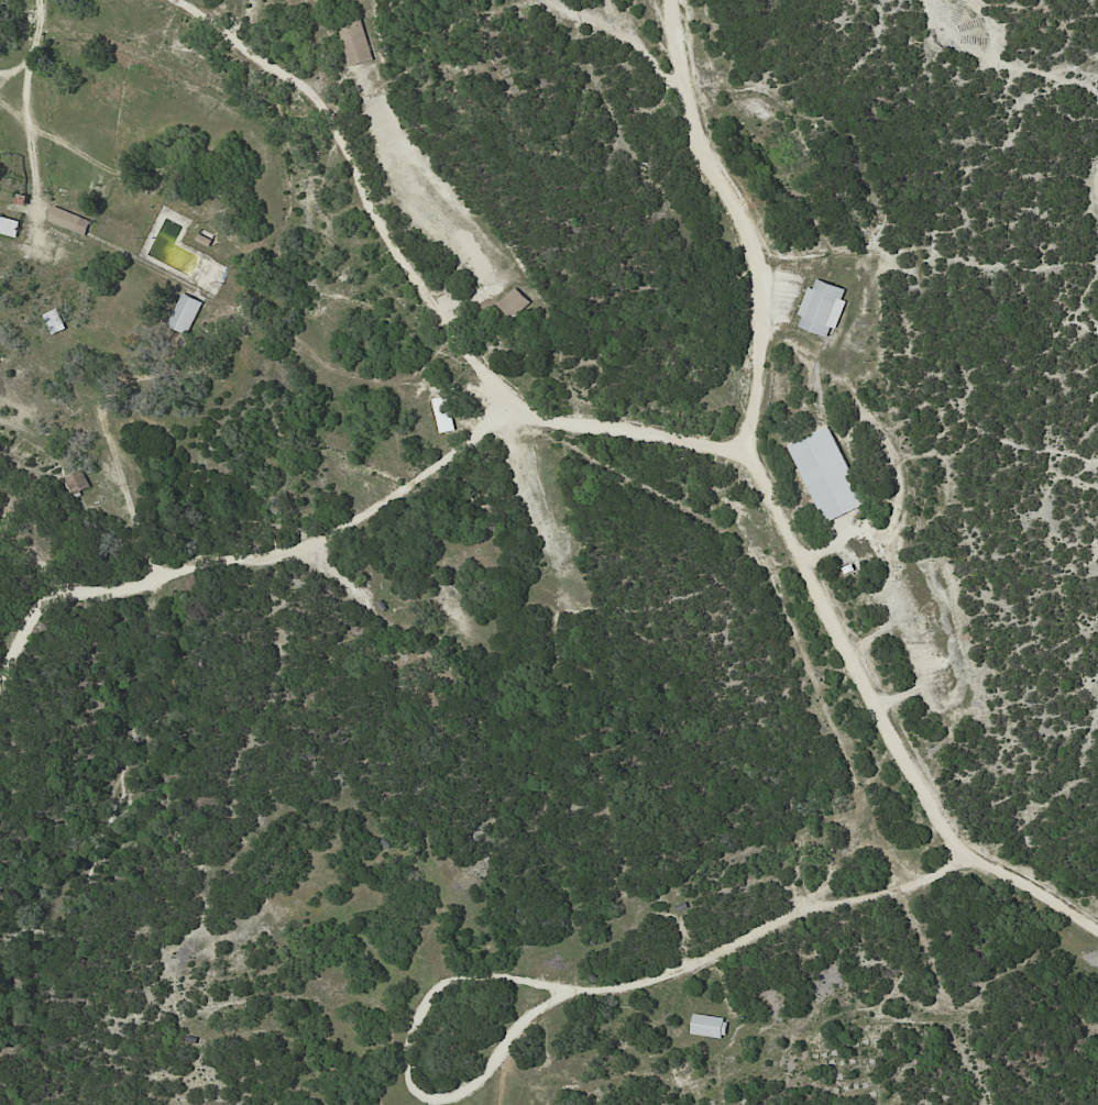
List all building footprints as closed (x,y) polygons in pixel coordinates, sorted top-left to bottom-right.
[(47,220),(84,235),(90,219),(52,205),(47,220)] [(19,221),(0,216),(0,233),(15,237),(19,221)] [(798,327),(827,336),(830,327),(836,328),(845,300),(841,299),(845,288),(816,279),(813,288),(807,286),(798,315),(802,315),(798,327)] [(527,301),(512,287),(496,304),(511,318),(527,301)] [(168,326),(189,335),(203,301),(182,293),(168,326)] [(454,431),(448,396),(433,398),(438,433),(454,431)] [(789,443),(825,522),(865,504),(829,425),(789,443)] [(690,1033),(723,1038),(726,1018),(693,1013),(690,1033)]
